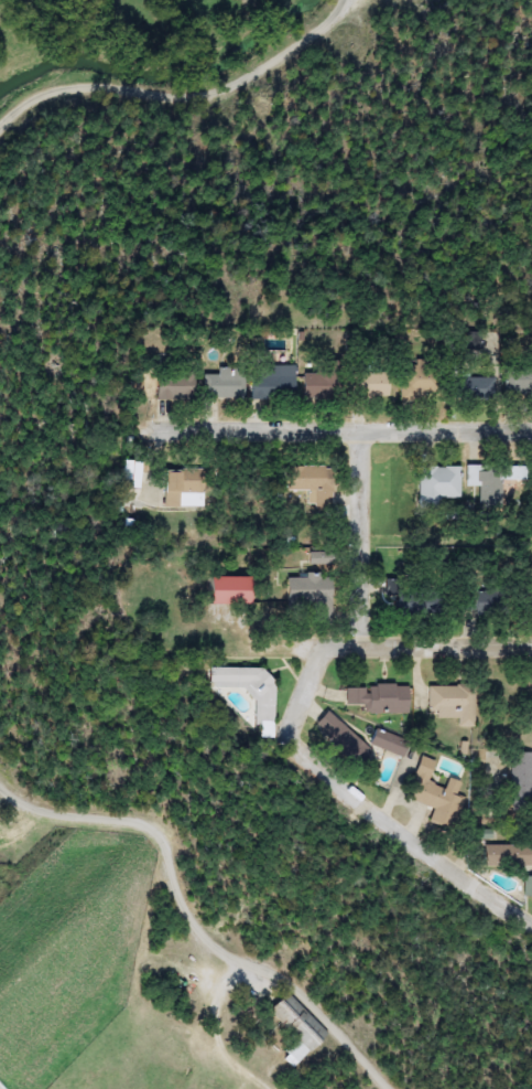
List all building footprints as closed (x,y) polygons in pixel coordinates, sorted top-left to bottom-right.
[(400,401),(399,362),(433,361),(434,399),(400,401)] [(251,366),(295,366),(295,399),(251,399),(251,366)] [(503,367),(531,368),(531,397),(503,397),(503,367)] [(204,398),(204,375),(217,375),(217,369),(243,369),(243,398),(204,398)] [(340,370),(340,399),(304,399),(304,370),(340,370)] [(391,397),(352,398),(351,370),(391,370),(391,397)] [(193,401),(158,401),(158,372),(194,373),(193,401)] [(150,399),(130,399),(130,376),(150,376),(150,399)] [(492,376),(492,403),(459,403),(459,376),(492,376)] [(141,490),(123,490),(123,459),(141,459),(141,490)] [(289,491),(289,466),(332,466),(332,508),(306,508),(306,491),(289,491)] [(478,508),(478,487),(465,487),(465,466),(500,466),(500,508),(478,508)] [(528,481),(506,481),(506,466),(528,466),(528,481)] [(417,467),(459,467),(459,499),(437,499),(437,511),(417,511),(417,467)] [(204,508),(165,508),(165,470),(204,470),(204,508)] [(312,563),(312,555),(328,554),(329,563),(312,563)] [(313,604),(287,604),(287,577),(332,577),(332,624),(313,624),(313,604)] [(213,606),(213,578),(252,578),(252,606),(213,606)] [(384,596),(384,579),(409,579),(409,591),(434,591),(434,617),(398,617),(398,596),(384,596)] [(503,591),(503,620),(464,620),(464,591),(503,591)] [(257,730),(258,692),(211,691),(213,670),(275,671),(274,730),(257,730)] [(410,686),(410,713),(366,713),(366,706),(346,706),(346,686),(410,686)] [(474,728),(458,728),(458,717),(428,717),(428,687),(474,687),(474,728)] [(374,745),(366,761),(314,735),(322,718),(370,741),(378,728),(409,744),(402,759),(374,745)] [(510,752),(531,752),(531,813),(510,813),(510,752)] [(465,798),(458,816),(408,801),(421,755),(436,759),(430,783),(446,788),(448,779),(459,782),(456,794),(465,798)] [(486,845),(531,845),(531,866),(486,866),(486,845)] [(319,1043),(293,1069),(279,1055),(295,1038),(269,1011),(280,1001),(319,1043)]
